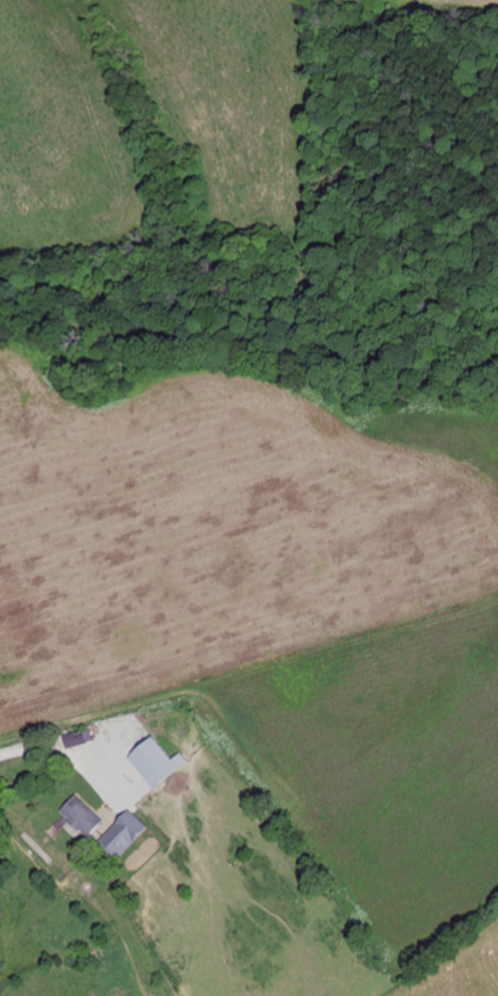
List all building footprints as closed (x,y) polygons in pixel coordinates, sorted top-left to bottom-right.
[(90,745),(86,730),(65,736),(69,750),(90,745)] [(90,839),(107,823),(79,796),(63,812),(90,839)] [(176,889),(165,875),(159,880),(169,894),(176,889)]
